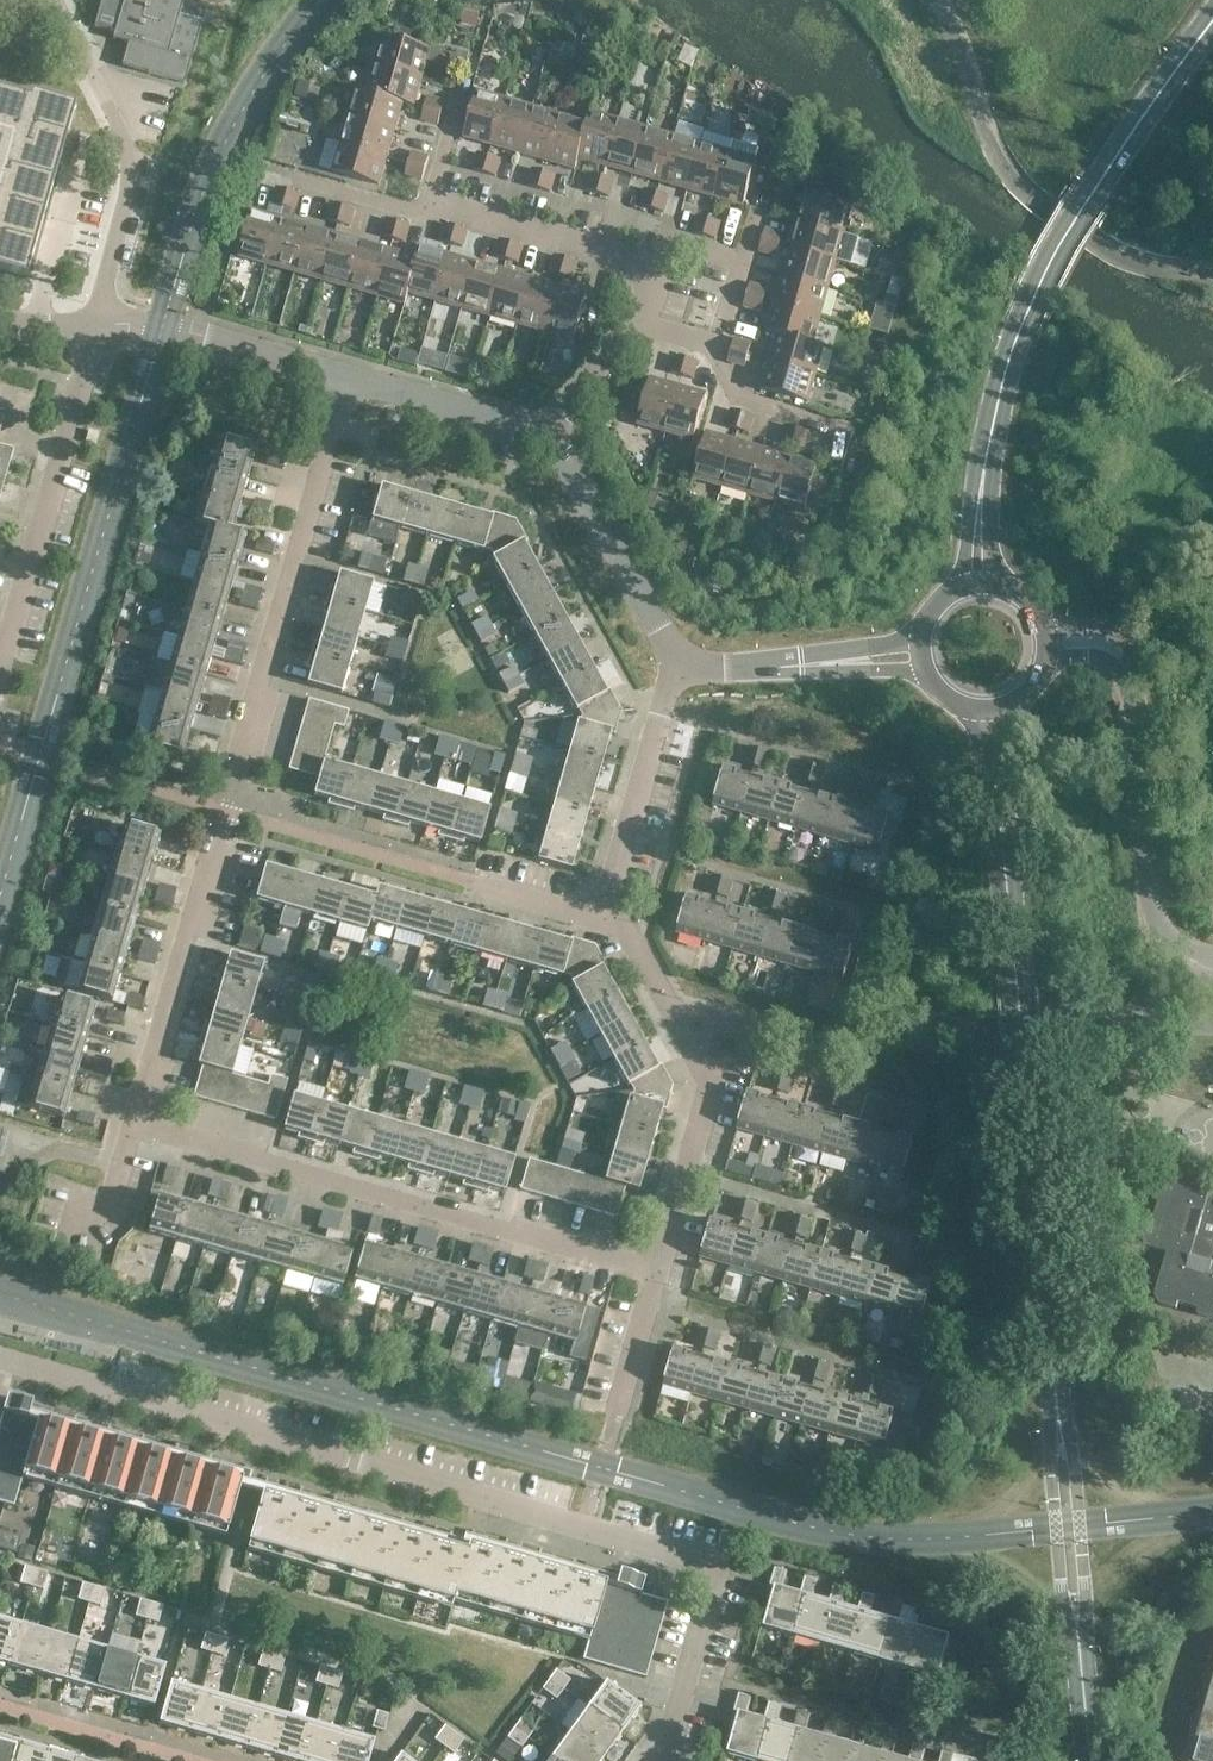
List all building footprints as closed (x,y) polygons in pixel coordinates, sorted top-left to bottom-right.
[(98,13),(94,26),(115,32),(113,39),(139,46),(133,69),(184,84),(206,6),(185,0),(101,0),(98,13)] [(464,7),(460,24),(477,27),(480,10),(464,7)] [(384,37),(376,65),(422,78),(430,50),(384,37)] [(436,52),(433,63),(466,73),(470,61),(436,52)] [(310,60),(307,72),(319,76),(323,64),(310,60)] [(422,78),(376,65),(368,92),(403,103),(414,107),(422,78)] [(298,83),(294,99),(306,103),(311,87),(298,83)] [(357,88),(349,117),(395,130),(403,103),(368,92),(357,88)] [(26,276),(75,105),(30,92),(28,98),(0,89),(0,269),(26,276)] [(464,138),(493,146),(506,100),(477,92),(464,138)] [(428,97),(425,109),(442,114),(445,102),(428,97)] [(533,108),(506,100),(493,146),(520,154),(533,108)] [(778,100),(769,114),(779,120),(788,106),(778,100)] [(560,116),(533,108),(520,154),(547,162),(560,116)] [(442,114),(425,109),(422,120),(439,125),(442,114)] [(591,113),(587,124),(588,124),(578,159),(579,159),(606,166),(619,121),(591,113)] [(282,114),(279,125),(288,128),(291,117),(282,114)] [(587,124),(560,116),(547,162),(576,170),(579,159),(578,159),(588,124),(587,124)] [(395,130),(349,117),(341,144),(387,157),(395,130)] [(646,129),(619,121),(606,166),(633,174),(646,129)] [(673,136),(646,129),(633,174),(660,182),(673,136)] [(701,144),(673,136),(660,182),(688,190),(701,144)] [(731,141),(728,152),(715,198),(743,206),(757,160),(760,148),(731,141)] [(387,157),(341,144),(333,172),(379,186),(387,157)] [(728,152),(701,144),(688,190),(715,198),(728,152)] [(412,152),(409,164),(426,169),(429,157),(412,152)] [(478,154),(473,170),(485,174),(489,157),(478,154)] [(501,160),(489,157),(485,174),(496,177),(501,160)] [(426,169),(409,164),(406,175),(423,180),(426,169)] [(772,164),(769,176),(786,181),(790,169),(772,164)] [(533,169),(528,186),(539,189),(545,172),(533,169)] [(556,176),(545,172),(539,189),(551,193),(556,176)] [(592,174),(587,191),(598,194),(603,177),(592,174)] [(614,181),(603,177),(598,194),(609,197),(614,181)] [(240,257),(268,265),(281,219),(284,209),(289,191),(277,188),(272,205),(273,205),(270,216),(253,211),(240,257)] [(646,190),(641,207),(653,210),(658,193),(646,190)] [(300,195),(289,191),(284,209),(295,212),(300,195)] [(669,196),(658,193),(653,210),(664,213),(669,196)] [(806,193),(798,220),(844,234),(852,206),(806,193)] [(344,207),(332,204),(327,221),(339,224),(344,207)] [(355,211),(344,207),(339,224),(350,228),(355,211)] [(281,219),(268,265),(295,273),(308,227),(292,223),(295,212),(284,209),(281,219)] [(698,216),(693,233),(704,237),(709,220),(698,216)] [(399,223),(387,220),(382,237),(394,240),(399,223)] [(720,223),(709,220),(704,237),(715,240),(720,223)] [(844,234),(798,220),(790,248),(829,260),(836,261),(844,234)] [(410,226),(399,223),(394,240),(405,243),(410,226)] [(457,228),(445,225),(440,242),(452,245),(457,228)] [(336,235),(308,227),(295,273),(322,280),(336,235)] [(468,231),(457,228),(452,245),(463,248),(468,231)] [(783,234),(766,229),(762,240),(780,245),(783,234)] [(363,243),(336,235),(322,280),(350,288),(363,243)] [(512,243),(500,240),(495,257),(506,260),(512,243)] [(780,245),(762,240),(759,252),(776,256),(780,245)] [(391,250),(363,243),(350,288),(377,296),(391,250)] [(523,246),(512,243),(506,260),(518,264),(523,246)] [(421,247),(418,258),(408,293),(408,294),(435,301),(449,255),(421,247)] [(829,260),(790,248),(782,276),(828,289),(836,261),(829,260)] [(418,258),(391,250),(377,296),(405,305),(408,294),(408,293),(418,258)] [(881,260),(877,272),(905,280),(911,257),(897,253),(894,263),(881,260)] [(476,263),(449,255),(435,301),(463,309),(476,263)] [(567,259),(555,256),(550,272),(561,276),(567,259)] [(578,262),(567,259),(561,276),(573,279),(578,262)] [(503,271),(476,263),(463,309),(490,317),(503,271)] [(531,279),(503,271),(490,317),(518,325),(531,279)] [(828,289),(782,276),(774,303),(821,317),(828,289)] [(559,287),(531,279),(518,325),(545,332),(559,287)] [(767,289),(750,284),(747,295),(764,300),(767,289)] [(587,295),(559,287),(545,332),(574,341),(587,295)] [(764,300),(747,295),(743,307),(761,312),(764,300)] [(888,295),(885,305),(896,309),(899,299),(888,295)] [(821,317),(774,303),(766,331),(777,334),(813,344),(813,343),(821,317)] [(877,304),(870,330),(889,335),(896,309),(877,304)] [(777,334),(769,362),(816,375),(824,347),(813,343),(813,344),(777,334)] [(751,344),(734,339),(731,350),(748,355),(751,344)] [(748,355),(731,350),(728,361),(745,366),(748,355)] [(407,352),(405,363),(416,366),(419,356),(407,352)] [(437,354),(433,368),(444,371),(448,357),(437,354)] [(670,373),(681,376),(686,359),(675,356),(670,373)] [(698,362),(686,359),(681,376),(693,379),(698,362)] [(816,375),(769,362),(761,390),(808,403),(816,375)] [(461,364),(457,378),(471,382),(475,368),(461,364)] [(637,425),(665,432),(678,387),(650,379),(637,425)] [(707,394),(678,387),(665,432),(694,441),(707,394)] [(743,413),(731,410),(727,427),(738,430),(743,413)] [(754,416),(743,413),(738,430),(749,434),(754,416)] [(798,429),(786,426),(782,442),(793,446),(798,429)] [(809,432),(798,429),(793,446),(804,449),(809,432)] [(694,479),(721,487),(734,441),(707,433),(694,479)] [(255,450),(218,439),(210,467),(247,478),(255,450)] [(762,449),(734,441),(721,487),(749,495),(762,449)] [(4,480),(13,452),(0,449),(0,479),(4,480)] [(790,457),(762,449),(749,495),(777,503),(790,457)] [(285,458),(268,454),(265,464),(282,469),(285,458)] [(818,465),(790,457),(777,503),(805,511),(818,465)] [(247,478),(210,467),(202,495),(239,506),(247,478)] [(371,520),(399,528),(409,494),(380,486),(371,520)] [(651,493),(647,506),(656,509),(660,495),(651,493)] [(437,502),(409,494),(399,528),(427,536),(437,502)] [(239,506),(202,495),(194,523),(208,527),(208,526),(231,533),(239,506)] [(255,499),(252,509),(269,514),(272,504),(255,499)] [(464,510),(437,502),(427,536),(455,544),(464,510)] [(269,514),(252,509),(249,519),(266,524),(269,514)] [(490,518),(464,510),(455,544),(483,552),(484,549),(490,551),(515,520),(491,513),(490,518)] [(527,542),(515,520),(490,551),(494,558),(491,559),(505,584),(536,567),(523,544),(527,542)] [(208,526),(208,527),(200,555),(237,565),(245,537),(231,533),(208,526)] [(255,550),(272,555),(275,545),(258,540),(255,550)] [(141,545),(136,561),(150,565),(155,549),(141,545)] [(362,551),(357,569),(367,571),(371,556),(372,554),(362,551)] [(237,565),(200,555),(192,582),(229,593),(237,565)] [(371,556),(367,571),(381,575),(385,561),(371,556)] [(408,564),(403,582),(413,585),(417,567),(408,564)] [(427,570),(417,567),(413,585),(423,587),(427,570)] [(550,592),(536,567),(505,584),(519,610),(550,592)] [(329,588),(326,601),(364,611),(372,583),(339,574),(334,589),(329,588)] [(710,574),(705,589),(720,593),(724,578),(710,574)] [(229,593),(192,582),(184,610),(221,620),(229,593)] [(245,586),(242,596),(259,601),(262,591),(245,586)] [(421,597),(404,592),(401,602),(418,607),(421,597)] [(472,592),(457,601),(461,609),(477,601),(472,592)] [(564,618),(550,592),(519,610),(534,635),(564,618)] [(259,601),(242,596),(239,606),(256,611),(259,601)] [(364,611),(326,601),(322,614),(327,615),(323,630),(356,639),(364,611)] [(221,620),(184,610),(177,637),(213,648),(221,620)] [(487,617),(471,626),(476,635),(492,626),(487,617)] [(579,643),(564,618),(534,635),(548,660),(579,643)] [(497,635),(492,626),(476,635),(481,644),(497,635)] [(118,627),(115,640),(125,643),(128,630),(118,627)] [(356,639),(323,630),(318,644),(314,643),(310,656),(349,667),(356,639)] [(213,648),(177,637),(169,665),(205,675),(213,648)] [(390,638),(388,648),(405,653),(408,643),(390,638)] [(229,641),(226,651),(243,656),(246,646),(229,641)] [(593,669),(579,643),(548,660),(562,686),(593,669)] [(405,653),(388,648),(385,658),(402,663),(405,653)] [(243,656),(226,651),(223,661),(240,666),(243,656)] [(349,667),(310,656),(306,669),(311,670),(307,685),(341,694),(349,667)] [(205,675),(169,665),(161,693),(198,703),(205,675)] [(514,667),(499,676),(504,685),(519,676),(514,667)] [(605,692),(593,669),(562,686),(576,711),(579,710),(582,716),(621,711),(610,689),(605,692)] [(377,675),(372,692),(391,697),(396,681),(377,675)] [(524,685),(519,676),(504,685),(508,694),(524,685)] [(198,703),(161,693),(153,720),(190,731),(198,703)] [(375,693),(372,703),(389,708),(392,698),(375,693)] [(213,696),(211,706),(227,711),(230,701),(213,696)] [(339,708),(308,699),(304,714),(335,723),(339,708)] [(227,711),(211,706),(208,716),(224,721),(227,711)] [(339,708),(335,723),(335,725),(344,728),(348,711),(339,708)] [(614,735),(621,711),(582,716),(580,722),(577,722),(568,752),(602,762),(610,734),(614,735)] [(335,723),(304,714),(300,728),(331,737),(335,725),(335,723)] [(190,731),(153,720),(145,747),(182,758),(190,731)] [(394,724),(384,721),(379,738),(389,741),(394,724)] [(404,727),(394,724),(389,741),(399,744),(404,727)] [(331,737),(300,728),(296,741),(327,750),(331,737)] [(409,733),(407,741),(418,744),(420,736),(409,733)] [(449,740),(439,737),(434,754),(444,757),(449,740)] [(459,743),(449,740),(444,757),(454,760),(459,743)] [(327,750),(296,741),(292,755),(323,764),(324,761),(324,762),(327,750)] [(760,750),(750,747),(745,764),(755,767),(760,750)] [(478,748),(471,771),(487,776),(489,770),(494,753),(478,748)] [(770,753),(760,750),(755,767),(765,770),(770,753)] [(198,751),(195,762),(211,767),(214,756),(198,751)] [(602,762),(568,752),(560,779),(594,789),(602,762)] [(504,756),(494,753),(489,770),(499,773),(504,756)] [(532,759),(515,754),(512,764),(529,769),(532,759)] [(323,764),(292,755),(288,769),(319,778),(323,764)] [(324,761),(323,764),(319,778),(314,796),(328,800),(327,804),(340,808),(351,769),(324,762),(324,761)] [(815,766),(804,763),(800,780),(810,783),(815,766)] [(529,769),(512,764),(509,774),(526,779),(529,769)] [(824,769),(815,766),(810,783),(820,785),(824,769)] [(719,785),(714,803),(741,811),(751,776),(737,772),(738,771),(724,767),(722,772),(719,785)] [(710,768),(706,782),(719,785),(722,772),(710,768)] [(379,777),(351,769),(340,808),(353,812),(354,807),(369,811),(379,777)] [(765,780),(751,776),(741,811),(769,819),(779,783),(765,779),(765,780)] [(406,785),(379,777),(369,811),(383,815),(382,820),(395,824),(406,785)] [(594,789),(560,779),(552,806),(586,816),(594,789)] [(870,781),(860,779),(855,795),(865,798),(870,781)] [(879,784),(870,781),(865,798),(874,801),(879,784)] [(793,787),(779,783),(769,819),(797,827),(807,792),(793,788),(793,787)] [(434,793),(406,785),(395,824),(408,828),(409,823),(424,827),(434,793)] [(820,796),(807,792),(797,827),(824,835),(835,799),(821,795),(820,796)] [(462,801),(434,793),(424,827),(439,832),(438,837),(450,840),(462,801)] [(848,803),(835,799),(824,835),(852,843),(862,808),(848,804),(848,803)] [(489,809),(462,801),(450,840),(463,844),(464,839),(479,844),(489,809)] [(586,816),(552,806),(545,834),(578,844),(586,816)] [(862,808),(852,843),(880,851),(890,815),(876,811),(876,812),(862,808)] [(516,814),(499,809),(497,819),(514,824),(516,814)] [(514,824),(497,819),(494,829),(511,834),(514,824)] [(159,835),(123,825),(115,853),(152,863),(159,835)] [(578,844),(545,834),(537,861),(571,871),(578,844)] [(189,844),(172,839),(169,849),(186,854),(189,844)] [(152,863),(115,853),(107,880),(144,891),(152,863)] [(49,863),(45,876),(53,878),(59,875),(61,866),(49,863)] [(292,874),(265,866),(255,900),(283,908),(292,874)] [(320,882),(292,874),(283,908),(311,916),(320,882)] [(722,878),(713,875),(708,892),(718,895),(722,878)] [(732,881),(722,878),(718,895),(727,898),(732,881)] [(144,891),(107,880),(99,908),(136,919),(144,891)] [(348,890),(320,882),(311,916),(338,923),(348,890)] [(159,885),(156,895),(173,900),(176,890),(159,885)] [(378,888),(375,897),(376,898),(369,922),(396,929),(405,896),(378,888)] [(375,897),(348,890),(338,923),(366,931),(369,922),(376,898),(375,897)] [(777,894),(767,891),(763,908),(772,910),(777,894)] [(787,897),(777,894),(772,910),(782,913),(787,897)] [(173,900),(156,895),(153,905),(170,910),(173,900)] [(433,903),(405,896),(396,929),(423,937),(433,903)] [(687,896),(686,897),(677,932),(704,940),(714,905),(700,901),(701,900),(687,896)] [(460,911),(433,903),(423,937),(450,945),(460,911)] [(728,909),(714,905),(704,940),(732,948),(742,913),(742,912),(728,908),(728,909)] [(832,910),(823,907),(818,924),(827,927),(832,910)] [(136,919),(99,908),(91,936),(128,947),(136,919)] [(842,912),(832,910),(827,927),(837,929),(842,912)] [(487,919),(460,911),(450,945),(478,953),(487,919)] [(742,912),(742,913),(732,948),(760,956),(769,921),(756,917),(756,916),(742,912)] [(515,927),(487,919),(478,953),(505,961),(515,927)] [(798,928),(784,924),(783,925),(769,921),(760,956),(788,963),(798,928)] [(542,935),(515,927),(505,961),(532,969),(542,935)] [(788,963),(815,971),(825,937),(811,933),(811,932),(798,928),(788,963)] [(569,942),(542,935),(532,969),(562,977),(563,974),(570,976),(594,946),(571,938),(569,942)] [(128,947),(91,936),(83,964),(120,974),(128,947)] [(264,937),(260,953),(270,956),(274,939),(264,937)] [(839,941),(825,937),(815,971),(843,979),(853,944),(839,940),(839,941)] [(285,942),(274,939),(270,956),(280,959),(285,942)] [(143,940),(141,950),(157,955),(160,945),(143,940)] [(607,967),(594,946),(570,976),(573,982),(571,984),(585,1009),(615,993),(602,970),(607,967)] [(157,955),(141,950),(138,960),(154,965),(157,955)] [(320,952),(315,969),(325,972),(330,955),(320,952)] [(263,964),(230,954),(225,970),(220,968),(216,981),(255,992),(263,964)] [(339,958),(330,955),(325,972),(334,975),(339,958)] [(377,959),(372,975),(382,978),(387,961),(377,959)] [(397,964),(387,961),(382,978),(392,980),(397,964)] [(64,987),(76,990),(75,992),(112,1002),(120,974),(83,964),(83,965),(71,962),(64,987)] [(316,979),(299,974),(296,984),(313,989),(316,979)] [(432,974),(427,990),(437,993),(441,977),(432,974)] [(451,980),(441,977),(437,993),(447,996),(451,980)] [(255,992),(216,981),(213,994),(218,995),(213,1010),(247,1019),(255,992)] [(487,990),(482,1006),(492,1009),(497,993),(487,990)] [(506,995),(497,993),(492,1009),(502,1012),(506,995)] [(629,1018),(615,993),(585,1009),(599,1035),(629,1018)] [(125,1006),(128,1006),(141,1011),(144,1000),(128,995),(125,1006)] [(58,997),(50,1025),(87,1035),(95,1007),(58,997)] [(247,1019),(213,1010),(209,1025),(204,1023),(201,1036),(239,1047),(247,1019)] [(105,1021),(122,1026),(125,1016),(108,1011),(105,1021)] [(643,1044),(629,1018),(599,1035),(613,1061),(643,1044)] [(286,1020),(283,1030),(300,1035),(303,1025),(286,1020)] [(87,1035),(50,1025),(43,1052),(79,1063),(87,1035)] [(300,1035),(283,1030),(280,1040),(297,1045),(300,1035)] [(239,1047),(201,1036),(197,1049),(202,1051),(197,1066),(202,1067),(215,1071),(229,1075),(231,1075),(239,1047)] [(308,1042),(303,1059),(313,1062),(318,1045),(308,1042)] [(565,1042),(550,1051),(555,1060),(570,1051),(565,1042)] [(656,1067),(643,1044),(613,1061),(627,1086),(629,1085),(633,1091),(673,1086),(661,1065),(656,1067)] [(575,1060),(570,1051),(555,1060),(560,1069),(575,1060)] [(79,1063),(43,1052),(35,1080),(71,1090),(79,1063)] [(364,1058),(354,1055),(349,1072),(359,1075),(364,1058)] [(95,1056),(92,1066),(109,1071),(112,1061),(95,1056)] [(374,1061),(364,1058),(359,1075),(369,1078),(374,1061)] [(109,1071),(92,1066),(89,1076),(106,1081),(109,1071)] [(215,1071),(202,1067),(193,1097),(207,1101),(215,1071)] [(229,1075),(215,1071),(207,1101),(220,1105),(229,1075)] [(418,1074),(409,1071),(404,1088),(413,1091),(418,1074)] [(784,1074),(774,1071),(769,1088),(779,1091),(784,1074)] [(428,1077),(418,1074),(413,1091),(423,1094),(428,1077)] [(794,1077),(784,1074),(779,1091),(789,1094),(794,1077)] [(243,1078),(231,1075),(229,1075),(220,1105),(234,1109),(243,1078)] [(267,1085),(271,1086),(284,1090),(287,1080),(269,1076),(267,1085)] [(15,1105),(27,1108),(63,1118),(71,1090),(35,1080),(23,1077),(15,1105)] [(257,1082),(243,1078),(234,1109),(248,1113),(257,1082)] [(271,1086),(267,1085),(257,1082),(248,1113),(262,1117),(271,1086)] [(284,1090),(271,1086),(262,1117),(275,1121),(284,1090)] [(666,1111),(673,1086),(633,1091),(631,1098),(628,1097),(620,1125),(654,1135),(661,1109),(666,1111)] [(473,1090),(464,1087),(458,1103),(468,1106),(473,1090)] [(838,1089),(829,1087),(824,1104),(834,1107),(838,1089)] [(848,1092),(838,1089),(834,1107),(844,1109),(848,1092)] [(483,1092),(473,1090),(468,1106),(478,1109),(483,1092)] [(324,1091),(320,1103),(310,1141),(323,1145),(324,1141),(339,1145),(348,1111),(351,1099),(324,1091)] [(776,1101),(762,1097),(762,1096),(748,1092),(738,1128),(766,1136),(776,1101)] [(320,1103),(293,1095),(283,1129),(298,1133),(297,1137),(310,1141),(320,1103)] [(804,1108),(790,1104),(789,1105),(776,1101),(766,1136),(793,1144),(804,1108)] [(894,1105),(884,1102),(879,1120),(889,1123),(894,1105)] [(529,1106),(519,1103),(514,1120),(524,1123),(529,1106)] [(904,1108),(894,1105),(889,1123),(899,1125),(904,1108)] [(821,1151),(831,1117),(817,1113),(818,1112),(804,1108),(793,1144),(821,1151)] [(376,1119),(348,1111),(339,1145),(353,1149),(352,1153),(365,1157),(376,1119)] [(79,1112),(76,1122),(93,1127),(96,1117),(79,1112)] [(859,1124),(845,1120),(845,1121),(831,1117),(821,1151),(849,1159),(859,1124)] [(403,1127),(376,1119),(365,1157),(377,1161),(379,1156),(393,1161),(403,1127)] [(873,1128),(859,1124),(849,1159),(877,1167),(887,1133),(873,1129),(873,1128)] [(654,1135),(620,1125),(612,1153),(646,1162),(654,1135)] [(431,1135),(403,1127),(393,1161),(408,1165),(407,1169),(419,1173),(431,1135)] [(483,1129),(481,1138),(489,1140),(492,1131),(483,1129)] [(583,1135),(566,1130),(563,1139),(580,1144),(583,1135)] [(901,1136),(901,1137),(887,1133),(877,1167),(905,1175),(915,1140),(901,1136)] [(458,1143),(431,1135),(419,1173),(432,1176),(434,1172),(448,1176),(458,1143)] [(580,1144),(563,1139),(561,1149),(577,1154),(580,1144)] [(489,1141),(486,1151),(474,1189),(487,1192),(489,1188),(504,1192),(516,1149),(489,1141)] [(486,1151),(458,1143),(448,1176),(463,1181),(461,1185),(474,1189),(486,1151)] [(646,1162),(612,1153),(604,1180),(611,1182),(625,1186),(624,1187),(637,1191),(646,1162)] [(758,1157),(749,1155),(746,1166),(755,1169),(758,1157)] [(542,1162),(529,1158),(519,1189),(533,1193),(542,1162)] [(556,1166),(542,1162),(533,1193),(547,1197),(556,1166)] [(176,1168),(166,1165),(161,1182),(172,1185),(176,1168)] [(570,1170),(556,1166),(547,1197),(561,1201),(570,1170)] [(583,1174),(570,1170),(561,1201),(574,1205),(583,1174)] [(773,1170),(770,1181),(780,1184),(784,1172),(773,1170)] [(597,1178),(583,1174),(574,1205),(588,1209),(597,1178)] [(222,1181),(212,1178),(207,1195),(217,1198),(222,1181)] [(611,1182),(604,1180),(597,1178),(588,1209),(602,1213),(611,1182)] [(1157,1183),(1152,1201),(1158,1202),(1152,1223),(1146,1221),(1142,1239),(1146,1246),(1167,1253),(1154,1296),(1159,1304),(1176,1309),(1178,1303),(1198,1309),(1197,1315),(1212,1319),(1212,1193),(1165,1179),(1157,1183)] [(232,1184),(222,1181),(217,1198),(227,1201),(232,1184)] [(625,1186),(611,1182),(602,1213),(616,1217),(624,1187),(625,1186)] [(277,1197),(267,1194),(262,1211),(272,1214),(277,1197)] [(186,1203),(158,1195),(147,1232),(175,1240),(186,1203)] [(287,1200),(277,1197),(272,1214),(282,1217),(287,1200)] [(747,1201),(737,1199),(732,1216),(742,1219),(747,1201)] [(867,1199),(865,1206),(873,1208),(875,1202),(867,1199)] [(757,1204),(747,1201),(742,1219),(752,1222),(757,1204)] [(213,1211),(186,1203),(175,1240),(203,1248),(213,1211)] [(332,1213),(322,1210),(317,1227),(327,1230),(332,1213)] [(142,1215),(134,1228),(143,1231),(149,1213),(143,1211),(142,1215)] [(241,1219),(213,1211),(203,1248),(231,1256),(241,1219)] [(342,1216),(332,1213),(327,1230),(337,1233),(342,1216)] [(372,1214),(369,1223),(367,1231),(377,1235),(382,1217),(372,1214)] [(802,1217),(792,1214),(787,1232),(797,1235),(802,1217)] [(812,1220),(802,1217),(797,1235),(807,1238),(812,1220)] [(269,1227),(241,1219),(231,1256),(258,1263),(269,1227)] [(711,1220),(701,1256),(729,1263),(738,1229),(725,1225),(725,1224),(711,1220)] [(297,1235),(269,1227),(258,1263),(286,1271),(297,1235)] [(428,1230),(418,1227),(413,1245),(423,1247),(428,1230)] [(756,1271),(766,1237),(766,1236),(753,1232),(752,1233),(738,1229),(729,1263),(756,1271)] [(437,1233),(428,1230),(423,1247),(432,1250),(437,1233)] [(857,1233),(847,1230),(842,1247),(852,1250),(857,1233)] [(866,1236),(857,1233),(852,1250),(862,1253),(866,1236)] [(324,1243),(297,1235),(286,1271),(314,1279),(324,1243)] [(766,1236),(766,1237),(756,1271),(784,1279),(794,1245),(780,1241),(780,1240),(766,1236)] [(352,1250),(324,1243),(314,1279),(341,1287),(352,1250)] [(483,1246),(473,1243),(468,1260),(478,1263),(483,1246)] [(353,1281),(381,1289),(391,1252),(363,1244),(353,1281)] [(822,1252),(808,1248),(807,1249),(794,1245),(784,1279),(811,1287),(821,1253),(822,1252)] [(493,1249),(483,1246),(478,1263),(488,1266),(493,1249)] [(912,1249),(902,1246),(897,1263),(907,1266),(912,1249)] [(922,1252),(912,1249),(907,1266),(917,1269),(922,1252)] [(419,1260),(391,1252),(381,1289),(408,1297),(419,1260)] [(822,1252),(821,1253),(811,1287),(839,1295),(849,1261),(835,1257),(835,1256),(822,1252)] [(538,1262),(528,1259),(523,1276),(533,1279),(538,1262)] [(446,1268),(419,1260),(408,1297),(436,1305),(446,1268)] [(862,1265),(849,1261),(839,1295),(866,1303),(877,1267),(863,1263),(862,1265)] [(547,1265),(538,1262),(533,1279),(543,1282),(547,1265)] [(904,1277),(890,1273),(891,1271),(877,1267),(866,1303),(894,1311),(904,1277)] [(474,1276),(446,1268),(436,1305),(464,1313),(474,1276)] [(111,1273),(108,1282),(124,1286),(127,1277),(111,1273)] [(502,1284),(474,1276),(464,1313),(491,1321),(502,1284)] [(904,1277),(894,1311),(922,1318),(932,1283),(918,1279),(918,1280),(904,1277)] [(530,1292),(502,1284),(491,1321),(519,1329),(530,1292)] [(192,1289),(188,1303),(202,1307),(206,1293),(192,1289)] [(557,1300),(530,1292),(519,1329),(547,1337),(557,1300)] [(585,1308),(557,1300),(547,1337),(573,1344),(574,1345),(585,1308)] [(585,1308),(574,1345),(573,1344),(569,1358),(584,1362),(599,1311),(585,1308)] [(844,1321),(841,1332),(856,1337),(859,1325),(844,1321)] [(710,1330),(700,1327),(695,1345),(705,1347),(710,1330)] [(720,1333),(710,1330),(705,1347),(715,1350),(720,1333)] [(369,1332),(365,1345),(379,1349),(383,1336),(369,1332)] [(349,1334),(345,1350),(361,1354),(365,1338),(349,1334)] [(892,1338),(890,1346),(901,1350),(904,1342),(892,1338)] [(765,1346),(755,1343),(750,1360),(760,1363),(765,1346)] [(775,1348),(765,1346),(760,1363),(770,1366),(775,1348)] [(436,1349),(432,1363),(446,1367),(450,1353),(436,1349)] [(701,1358),(687,1354),(688,1353),(674,1349),(664,1384),(691,1391),(701,1358)] [(715,1362),(701,1358),(691,1391),(719,1399),(729,1365),(715,1361),(715,1362)] [(820,1361),(810,1358),(805,1376),(815,1379),(820,1361)] [(830,1364),(820,1361),(815,1379),(825,1382),(830,1364)] [(458,1362),(455,1371),(473,1376),(476,1367),(458,1362)] [(719,1399),(747,1407),(756,1374),(743,1370),(743,1368),(729,1365),(719,1399)] [(479,1367),(477,1377),(503,1384),(505,1374),(479,1367)] [(784,1380),(771,1376),(770,1378),(756,1374),(747,1407),(774,1415),(784,1380)] [(875,1377),(865,1374),(860,1392),(870,1395),(875,1377)] [(885,1380),(875,1377),(870,1395),(880,1398),(885,1380)] [(505,1380),(501,1394),(514,1398),(518,1384),(505,1380)] [(812,1390),(798,1386),(798,1384),(784,1380),(774,1415),(802,1423),(812,1390)] [(535,1383),(529,1403),(550,1409),(555,1389),(535,1383)] [(830,1431),(839,1398),(840,1396),(826,1392),(825,1394),(812,1390),(802,1423),(830,1431)] [(840,1396),(839,1398),(830,1431),(857,1439),(867,1405),(853,1402),(853,1400),(840,1396)] [(6,1397),(0,1419),(0,1503),(14,1507),(23,1473),(227,1531),(243,1473),(218,1466),(221,1458),(209,1455),(207,1463),(184,1457),(186,1449),(176,1446),(173,1454),(151,1447),(153,1440),(142,1437),(140,1444),(117,1438),(120,1430),(108,1427),(106,1435),(83,1428),(86,1420),(74,1417),(72,1425),(50,1418),(52,1411),(41,1407),(6,1397)] [(857,1439),(885,1447),(895,1412),(881,1408),(881,1409),(867,1405),(857,1439)] [(764,1458),(762,1464),(770,1466),(772,1461),(764,1458)] [(277,1482),(265,1479),(248,1545),(453,1604),(455,1596),(590,1635),(583,1659),(646,1678),(667,1602),(639,1594),(643,1580),(607,1570),(604,1578),(582,1571),(584,1563),(573,1560),(570,1568),(548,1562),(551,1554),(539,1551),(537,1558),(515,1552),(517,1544),(505,1541),(503,1548),(481,1542),(483,1534),(472,1531),(470,1539),(463,1537),(461,1544),(444,1539),(447,1531),(435,1528),(433,1536),(411,1529),(413,1521),(401,1518),(399,1526),(377,1520),(379,1512),(367,1509),(365,1516),(343,1510),(345,1502),(333,1499),(331,1507),(309,1500),(311,1492),(299,1489),(297,1497),(275,1490),(277,1482)] [(0,1531),(0,1549),(16,1554),(20,1537),(0,1531)] [(19,1545),(16,1556),(30,1560),(33,1549),(19,1545)] [(20,1583),(31,1586),(36,1570),(24,1567),(20,1583)] [(787,1571),(775,1568),(770,1586),(775,1587),(764,1628),(793,1637),(804,1595),(801,1594),(782,1589),(787,1571)] [(47,1573),(36,1570),(31,1586),(42,1590),(47,1573)] [(817,1580),(806,1577),(801,1594),(804,1595),(793,1637),(822,1645),(833,1604),(829,1603),(812,1598),(817,1580)] [(77,1600),(89,1603),(93,1586),(82,1583),(77,1600)] [(846,1589),(835,1585),(829,1603),(833,1604),(822,1645),(851,1653),(863,1612),(858,1611),(841,1606),(846,1589)] [(105,1589),(93,1586),(89,1603),(100,1606),(105,1589)] [(875,1597),(863,1593),(858,1611),(863,1612),(851,1653),(880,1662),(892,1621),(887,1620),(870,1614),(875,1597)] [(135,1616),(146,1620),(151,1603),(140,1599),(135,1616)] [(904,1605),(892,1602),(887,1620),(892,1621),(880,1662),(909,1670),(921,1629),(916,1627),(899,1622),(904,1605)] [(163,1606),(151,1603),(146,1620),(158,1623),(163,1606)] [(933,1613),(921,1610),(916,1627),(921,1629),(909,1670),(939,1678),(950,1637),(928,1631),(933,1613)] [(0,1619),(0,1663),(8,1666),(20,1624),(0,1619)] [(49,1633),(20,1624),(8,1666),(37,1674),(49,1633)] [(78,1641),(49,1633),(37,1674),(66,1682),(78,1641)] [(199,1650),(211,1654),(216,1636),(204,1633),(199,1650)] [(228,1640),(216,1636),(211,1654),(223,1657),(228,1640)] [(107,1650),(78,1641),(66,1682),(95,1691),(107,1650)] [(136,1658),(107,1650),(95,1691),(124,1699),(136,1658)] [(257,1666),(269,1670),(274,1653),(262,1650),(257,1666)] [(285,1656),(274,1653),(269,1670),(280,1673),(285,1656)] [(165,1666),(136,1658),(124,1699),(153,1707),(165,1666)] [(315,1683),(326,1686),(331,1669),(320,1666),(315,1683)] [(343,1673),(331,1669),(326,1686),(338,1690),(343,1673)] [(569,1681),(556,1670),(548,1680),(562,1690),(569,1681)] [(562,1690),(548,1680),(541,1690),(555,1700),(562,1690)] [(199,1691),(171,1683),(159,1724),(188,1732),(199,1691)] [(605,1683),(587,1708),(621,1732),(639,1708),(605,1683)] [(1211,1689),(1204,1713),(1209,1715),(1208,1716),(1212,1717),(1212,1689),(1211,1689)] [(229,1700),(199,1691),(188,1732),(217,1741),(229,1700)] [(739,1694),(734,1712),(740,1714),(728,1754),(753,1760),(757,1760),(768,1721),(764,1720),(746,1715),(751,1697),(739,1694)] [(258,1708),(229,1700),(217,1741),(246,1749),(258,1708)] [(769,1703),(764,1720),(768,1721),(757,1760),(789,1760),(797,1730),(793,1728),(776,1723),(781,1706),(769,1703)] [(287,1716),(258,1708),(246,1749),(275,1758),(287,1716)] [(621,1732),(587,1708),(569,1732),(604,1757),(621,1732)] [(371,1728),(378,1730),(383,1732),(388,1715),(376,1711),(371,1728)] [(798,1711),(793,1728),(797,1730),(789,1760),(820,1760),(827,1738),(822,1737),(805,1732),(810,1714),(798,1711)] [(1204,1713),(1197,1738),(1201,1739),(1201,1741),(1212,1744),(1212,1717),(1208,1716),(1209,1715),(1204,1713)] [(287,1716),(275,1758),(287,1760),(306,1760),(316,1725),(287,1716)] [(534,1729),(520,1719),(513,1729),(527,1739),(534,1729)] [(827,1719),(822,1737),(827,1738),(820,1760),(852,1760),(856,1746),(851,1745),(834,1740),(839,1723),(827,1719)] [(316,1725),(306,1760),(337,1760),(345,1733),(316,1725)] [(454,1732),(445,1725),(434,1739),(444,1746),(454,1732)] [(856,1727),(851,1745),(856,1746),(852,1760),(883,1760),(885,1754),(880,1753),(863,1748),(868,1731),(856,1727)] [(527,1739),(513,1729),(506,1739),(507,1739),(519,1748),(520,1749),(527,1739)] [(464,1739),(454,1732),(444,1746),(453,1754),(464,1739)] [(569,1732),(551,1757),(557,1760),(601,1760),(604,1757),(569,1732)] [(345,1733),(337,1760),(369,1760),(374,1742),(345,1733)] [(884,1735),(880,1753),(885,1754),(883,1760),(908,1760),(891,1756),(896,1739),(884,1735)] [(0,1738),(0,1760),(12,1760),(17,1743),(0,1738)] [(1197,1738),(1190,1760),(1212,1760),(1212,1744),(1201,1741),(1201,1739),(1197,1738)] [(497,1753),(507,1760),(510,1760),(519,1748),(507,1739),(497,1753)] [(17,1743),(12,1760),(43,1760),(46,1751),(17,1743)] [(914,1744),(909,1760),(921,1760),(925,1747),(914,1744)] [(46,1751),(43,1760),(75,1760),(75,1759),(46,1751)] [(943,1752),(940,1760),(953,1760),(955,1755),(943,1752)]
